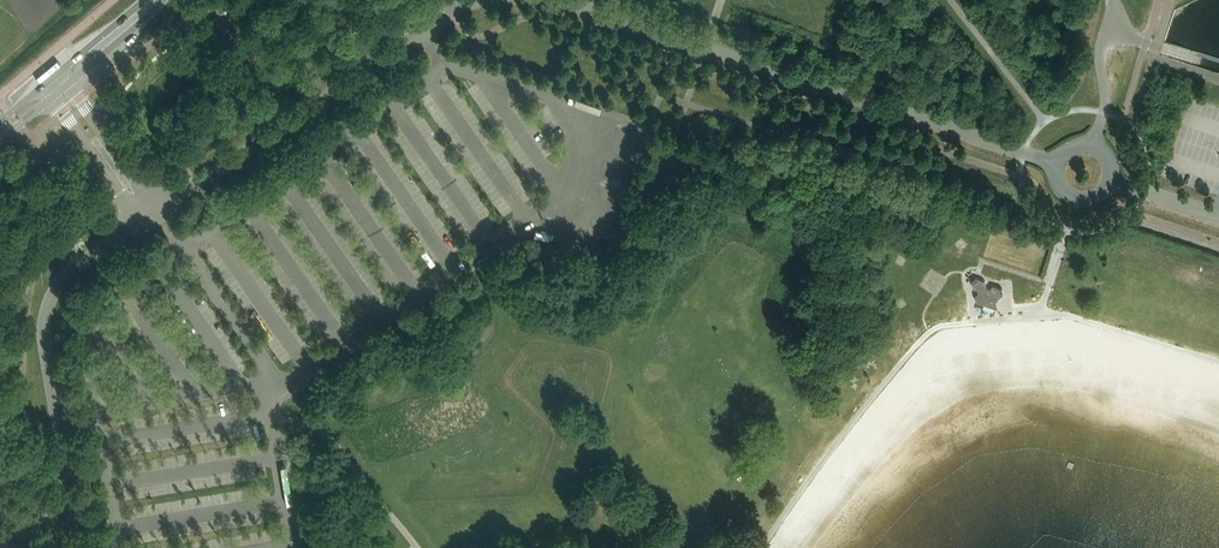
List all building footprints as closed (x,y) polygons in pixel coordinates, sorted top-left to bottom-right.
[(986,280),(977,277),(973,280),(975,287),(979,289),(979,292),(976,295),(976,300),(998,307),(997,298),(1004,292),(1003,288),(994,284),(991,287),(987,286),(986,280)] [(471,345),(458,353),(451,356),(454,362),(461,358),(474,351),(471,345)]
